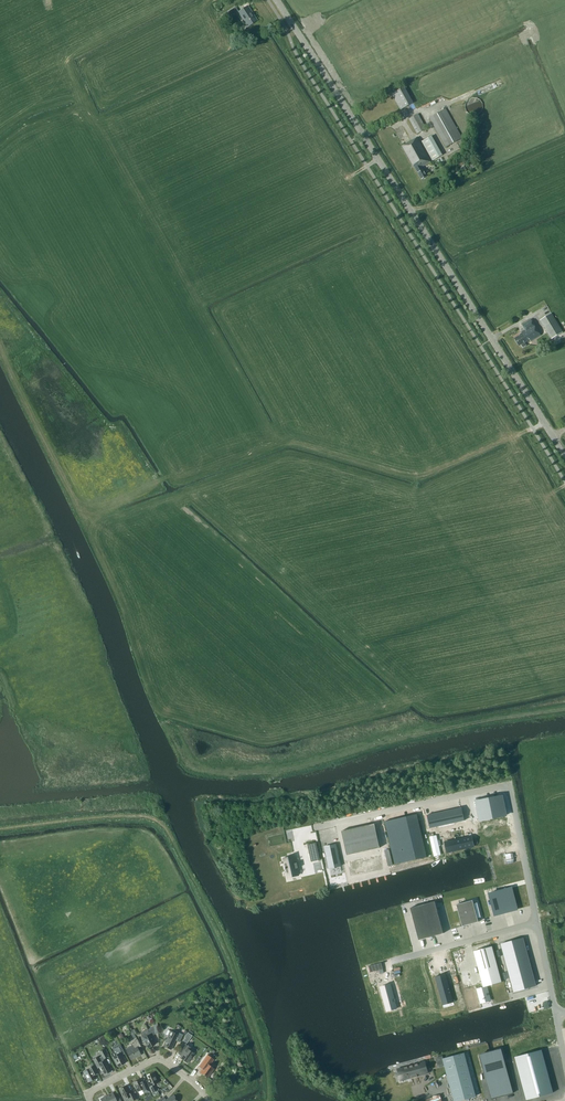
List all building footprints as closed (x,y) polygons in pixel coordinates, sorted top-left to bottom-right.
[(238,13),(248,27),(257,21),(248,6),(238,13)] [(235,7),(227,13),(223,16),(225,20),(238,11),(235,7)] [(392,94),(401,110),(414,103),(405,87),(392,94)] [(478,115),(481,112),(483,108),(482,104),(480,100),(476,98),(472,98),(468,100),(466,103),(465,108),(467,111),(470,114),(474,116),(478,115)] [(462,138),(446,109),(429,118),(446,147),(462,138)] [(426,129),(418,114),(409,119),(417,134),(426,129)] [(422,141),(433,161),(443,156),(431,136),(422,141)] [(402,146),(413,166),(414,165),(422,180),(427,177),(422,167),(431,162),(418,137),(402,146)] [(540,320),(548,334),(551,339),(563,332),(551,314),(540,320)] [(520,335),(514,338),(519,346),(521,345),(523,348),(526,346),(525,343),(527,341),(528,343),(541,335),(531,319),(522,325),(525,329),(521,331),(522,333),(519,334),(520,335)] [(502,796),(476,801),(480,820),(506,815),(502,796)] [(431,814),(427,815),(430,828),(434,827),(438,826),(465,820),(462,807),(460,808),(456,809),(455,809),(451,810),(448,810),(448,811),(444,812),(444,811),(440,812),(440,813),(436,813),(435,813),(435,814),(431,815),(431,814)] [(385,822),(395,865),(427,858),(417,815),(416,815),(417,816),(386,823),(385,822)] [(482,830),(495,828),(497,840),(510,837),(506,815),(480,820),(482,830)] [(346,855),(379,848),(374,824),(341,831),(346,855)] [(472,833),(445,839),(447,851),(474,845),(472,833)] [(316,842),(307,844),(311,862),(320,860),(316,842)] [(336,844),(325,847),(329,868),(340,866),(336,844)] [(294,856),(284,859),(285,867),(286,869),(288,877),(298,875),(297,868),(298,868),(297,863),(296,863),(294,856)] [(382,856),(348,863),(351,878),(385,871),(382,856)] [(511,888),(489,893),(494,912),(495,915),(498,914),(498,915),(517,910),(511,888)] [(473,900),(456,905),(462,926),(479,922),(473,900)] [(435,901),(410,908),(419,940),(444,933),(435,901)] [(524,938),(503,944),(509,964),(516,992),(537,986),(530,958),(524,938)] [(492,946),(474,951),(475,956),(476,956),(477,962),(480,974),(482,980),(483,987),(488,986),(489,986),(502,982),(492,946)] [(382,962),(369,966),(370,972),(383,969),(382,962)] [(447,974),(436,977),(445,1009),(456,1007),(447,974)] [(389,984),(378,987),(380,987),(382,993),(380,994),(381,999),(383,1005),(385,1004),(386,1009),(386,1010),(396,1007),(392,993),(389,984)] [(476,989),(480,1003),(492,1000),(488,986),(483,987),(476,989)] [(155,1034),(155,1033),(154,1026),(147,1029),(140,1033),(143,1038),(142,1039),(145,1043),(148,1048),(155,1044),(151,1036),(155,1034)] [(168,1035),(163,1046),(171,1049),(175,1040),(179,1042),(183,1034),(176,1031),(175,1032),(170,1030),(168,1035)] [(127,1052),(130,1059),(137,1056),(141,1055),(137,1048),(141,1046),(137,1039),(133,1041),(134,1042),(132,1044),(132,1045),(125,1049),(127,1052)] [(185,1043),(181,1049),(184,1051),(180,1058),(187,1063),(194,1053),(189,1050),(191,1047),(185,1043)] [(117,1054),(113,1057),(118,1066),(125,1063),(121,1055),(124,1053),(120,1045),(114,1048),(117,1054)] [(108,1057),(104,1049),(99,1052),(101,1056),(103,1059),(104,1059),(108,1057)] [(473,1064),(480,1062),(476,1049),(469,1051),(473,1064)] [(489,1053),(480,1056),(485,1073),(491,1099),(513,1093),(506,1067),(504,1060),(501,1050),(500,1050),(501,1050),(495,1052),(495,1051),(494,1052),(490,1053),(489,1053)] [(542,1050),(515,1057),(526,1100),(553,1092),(542,1050)] [(476,1096),(464,1053),(443,1059),(446,1072),(454,1100),(457,1100),(476,1096)] [(200,1072),(207,1077),(214,1068),(209,1065),(213,1059),(207,1055),(199,1066),(202,1069),(200,1072)] [(104,1059),(103,1059),(101,1056),(98,1058),(99,1058),(94,1061),(97,1068),(99,1067),(102,1072),(103,1072),(104,1075),(110,1071),(108,1067),(109,1067),(104,1059)] [(424,1062),(398,1069),(398,1071),(401,1080),(411,1077),(411,1078),(412,1078),(417,1076),(417,1077),(417,1076),(422,1074),(427,1073),(426,1068),(425,1064),(424,1062)] [(83,1072),(88,1082),(95,1078),(93,1074),(97,1072),(93,1065),(89,1067),(90,1068),(83,1072)] [(158,1082),(154,1072),(147,1075),(149,1079),(146,1080),(150,1089),(149,1089),(151,1093),(153,1093),(152,1094),(154,1097),(159,1094),(157,1090),(154,1084),(158,1082)] [(137,1092),(142,1089),(144,1093),(149,1091),(144,1080),(141,1082),(139,1079),(133,1082),(137,1092)] [(130,1100),(131,1100),(136,1099),(133,1092),(130,1093),(126,1086),(119,1089),(124,1100),(128,1097),(130,1100)] [(107,1096),(109,1100),(121,1100),(119,1096),(115,1097),(113,1093),(107,1096)]
